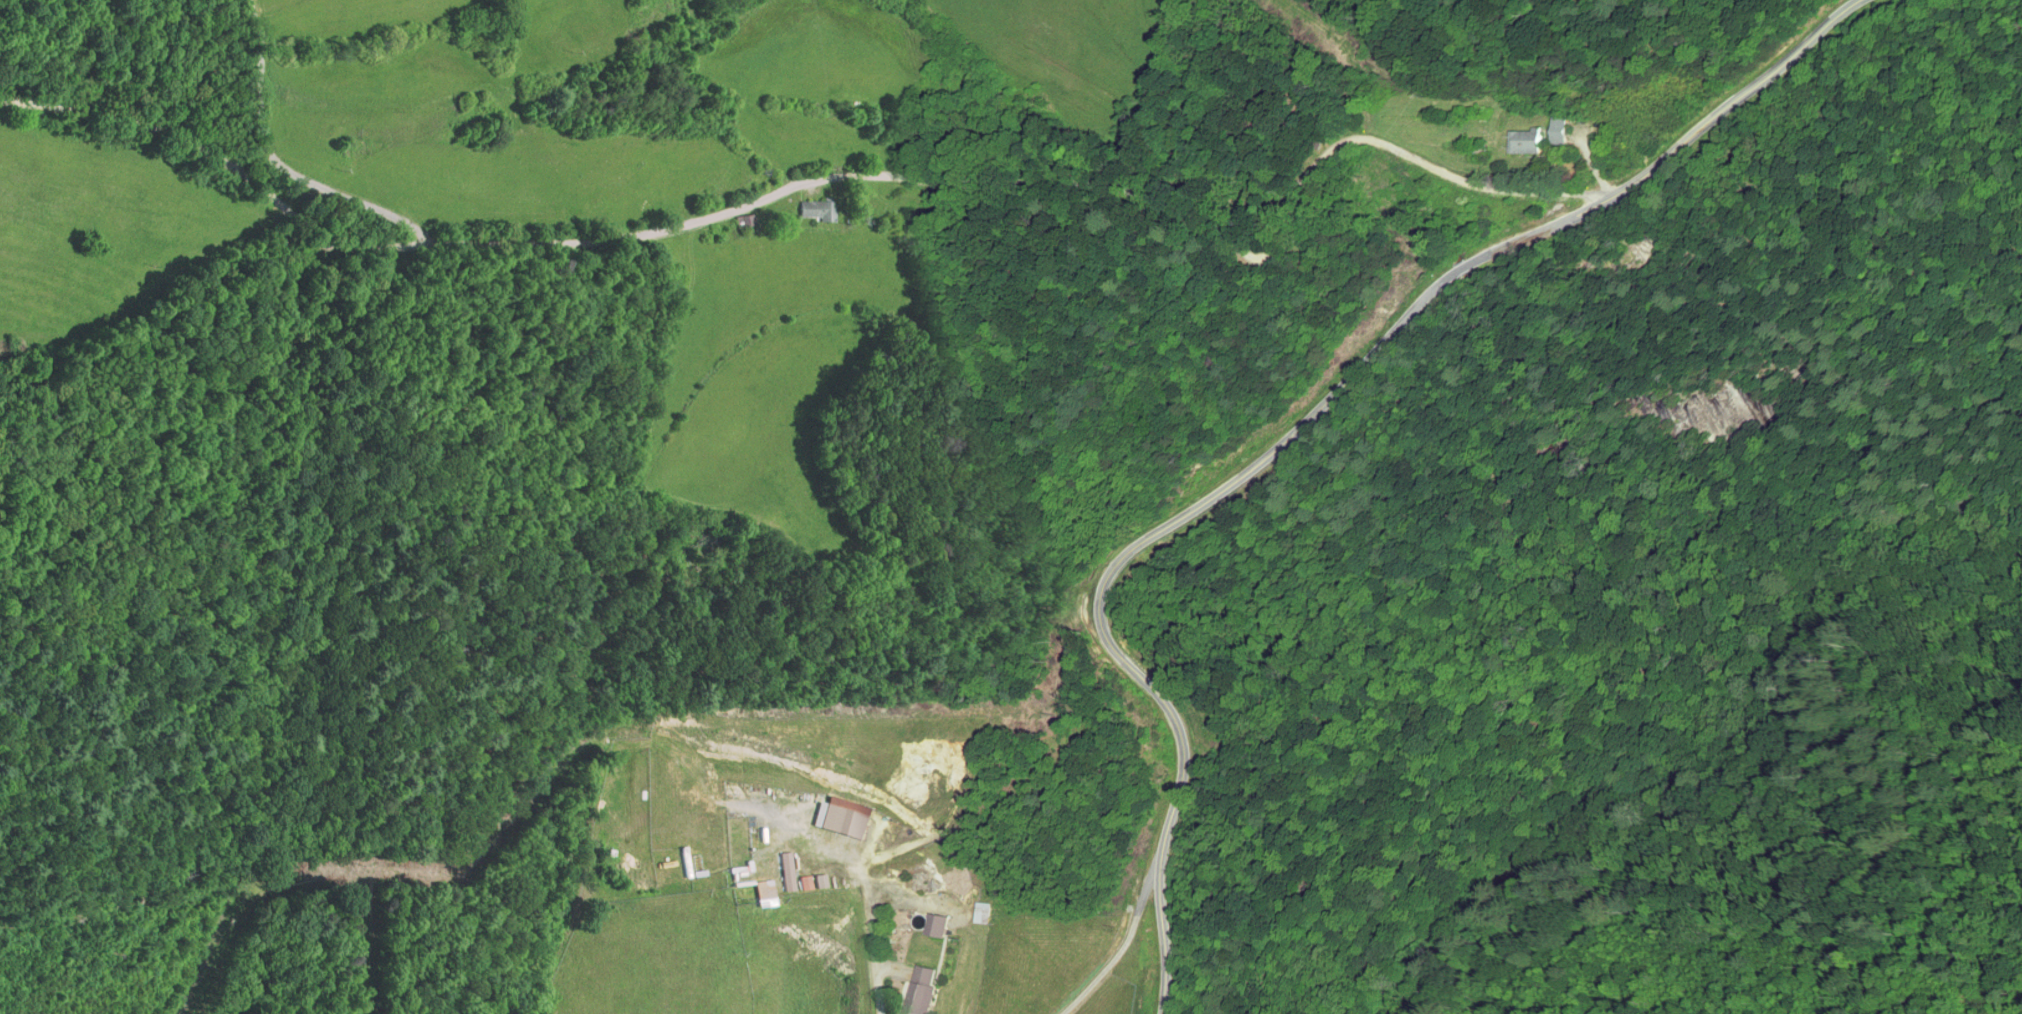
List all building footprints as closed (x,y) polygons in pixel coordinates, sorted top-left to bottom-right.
[(1567,145),(1567,116),(1551,116),(1551,145),(1567,145)] [(1510,130),(1510,152),(1541,152),(1541,130),(1510,130)] [(835,201),(799,201),(799,220),(835,220),(835,201)] [(736,217),(738,229),(756,227),(755,215),(736,217)] [(866,840),(876,807),(832,795),(822,828),(866,840)] [(754,898),(772,898),(772,881),(754,881),(754,898)] [(988,921),(988,907),(975,907),(976,922),(988,921)] [(948,915),(929,913),(926,934),(945,936),(948,915)] [(902,1013),(926,1013),(937,969),(914,964),(902,1013)]
